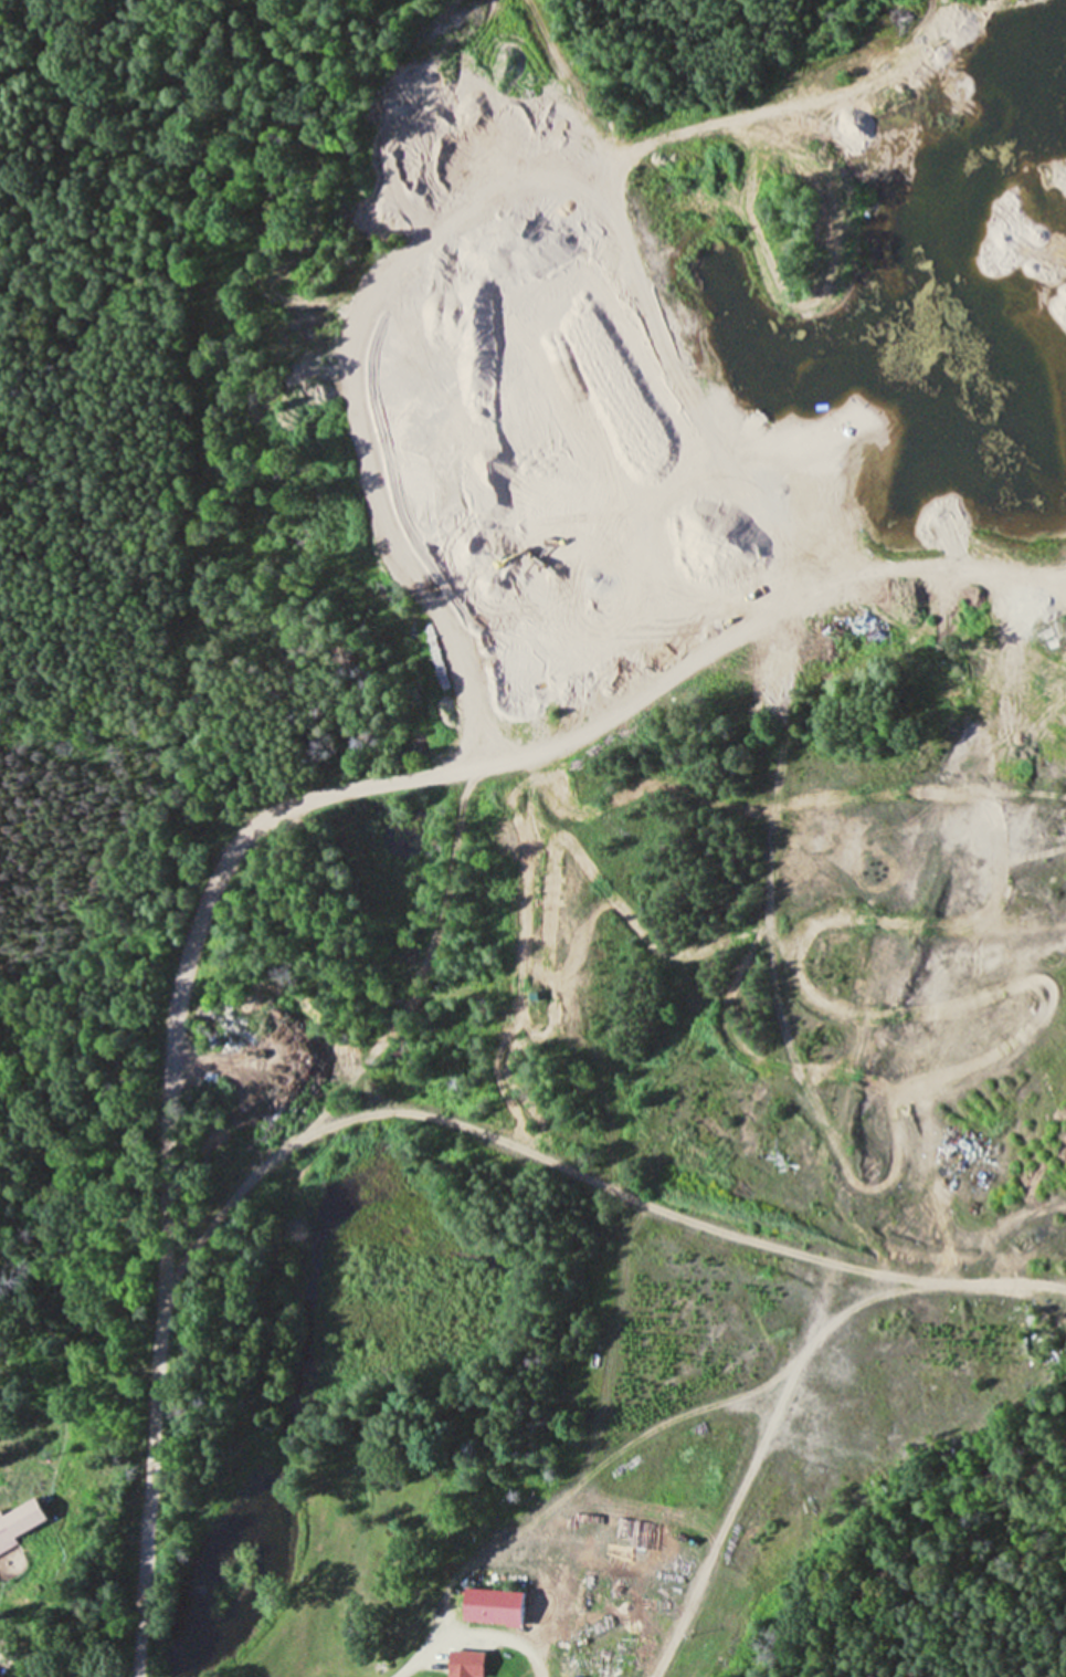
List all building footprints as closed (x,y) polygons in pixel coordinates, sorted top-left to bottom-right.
[(62,1524),(50,1499),(10,1517),(7,1511),(0,1514),(0,1553),(62,1524)] [(519,1591),(457,1589),(456,1625),(517,1627),(519,1591)]
